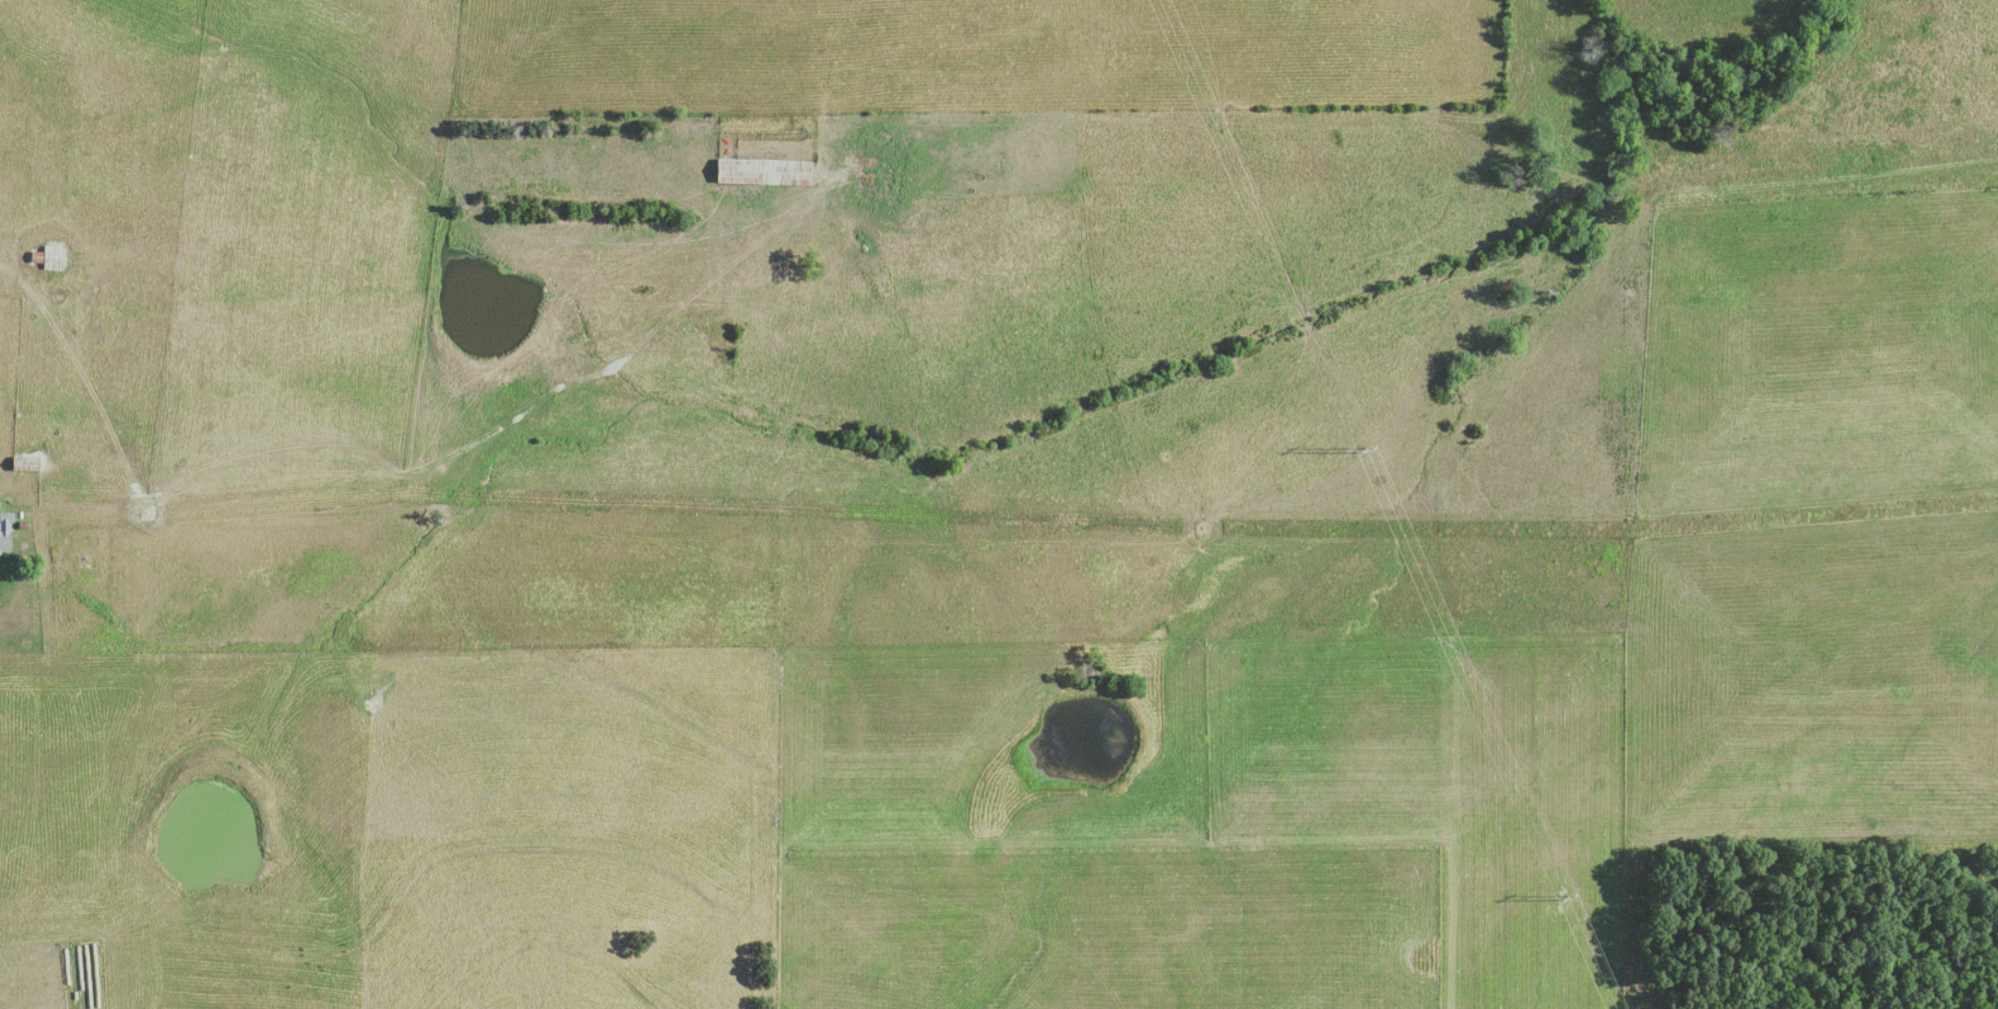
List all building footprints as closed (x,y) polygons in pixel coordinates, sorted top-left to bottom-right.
[(813,159),(718,158),(718,183),(813,184),(813,159)] [(62,269),(62,244),(43,244),(43,250),(31,250),(31,262),(42,262),(42,269),(62,269)] [(41,455),(13,455),(13,469),(41,469),(41,455)] [(0,520),(0,554),(0,551),(13,551),(13,512),(0,512),(0,520)]
